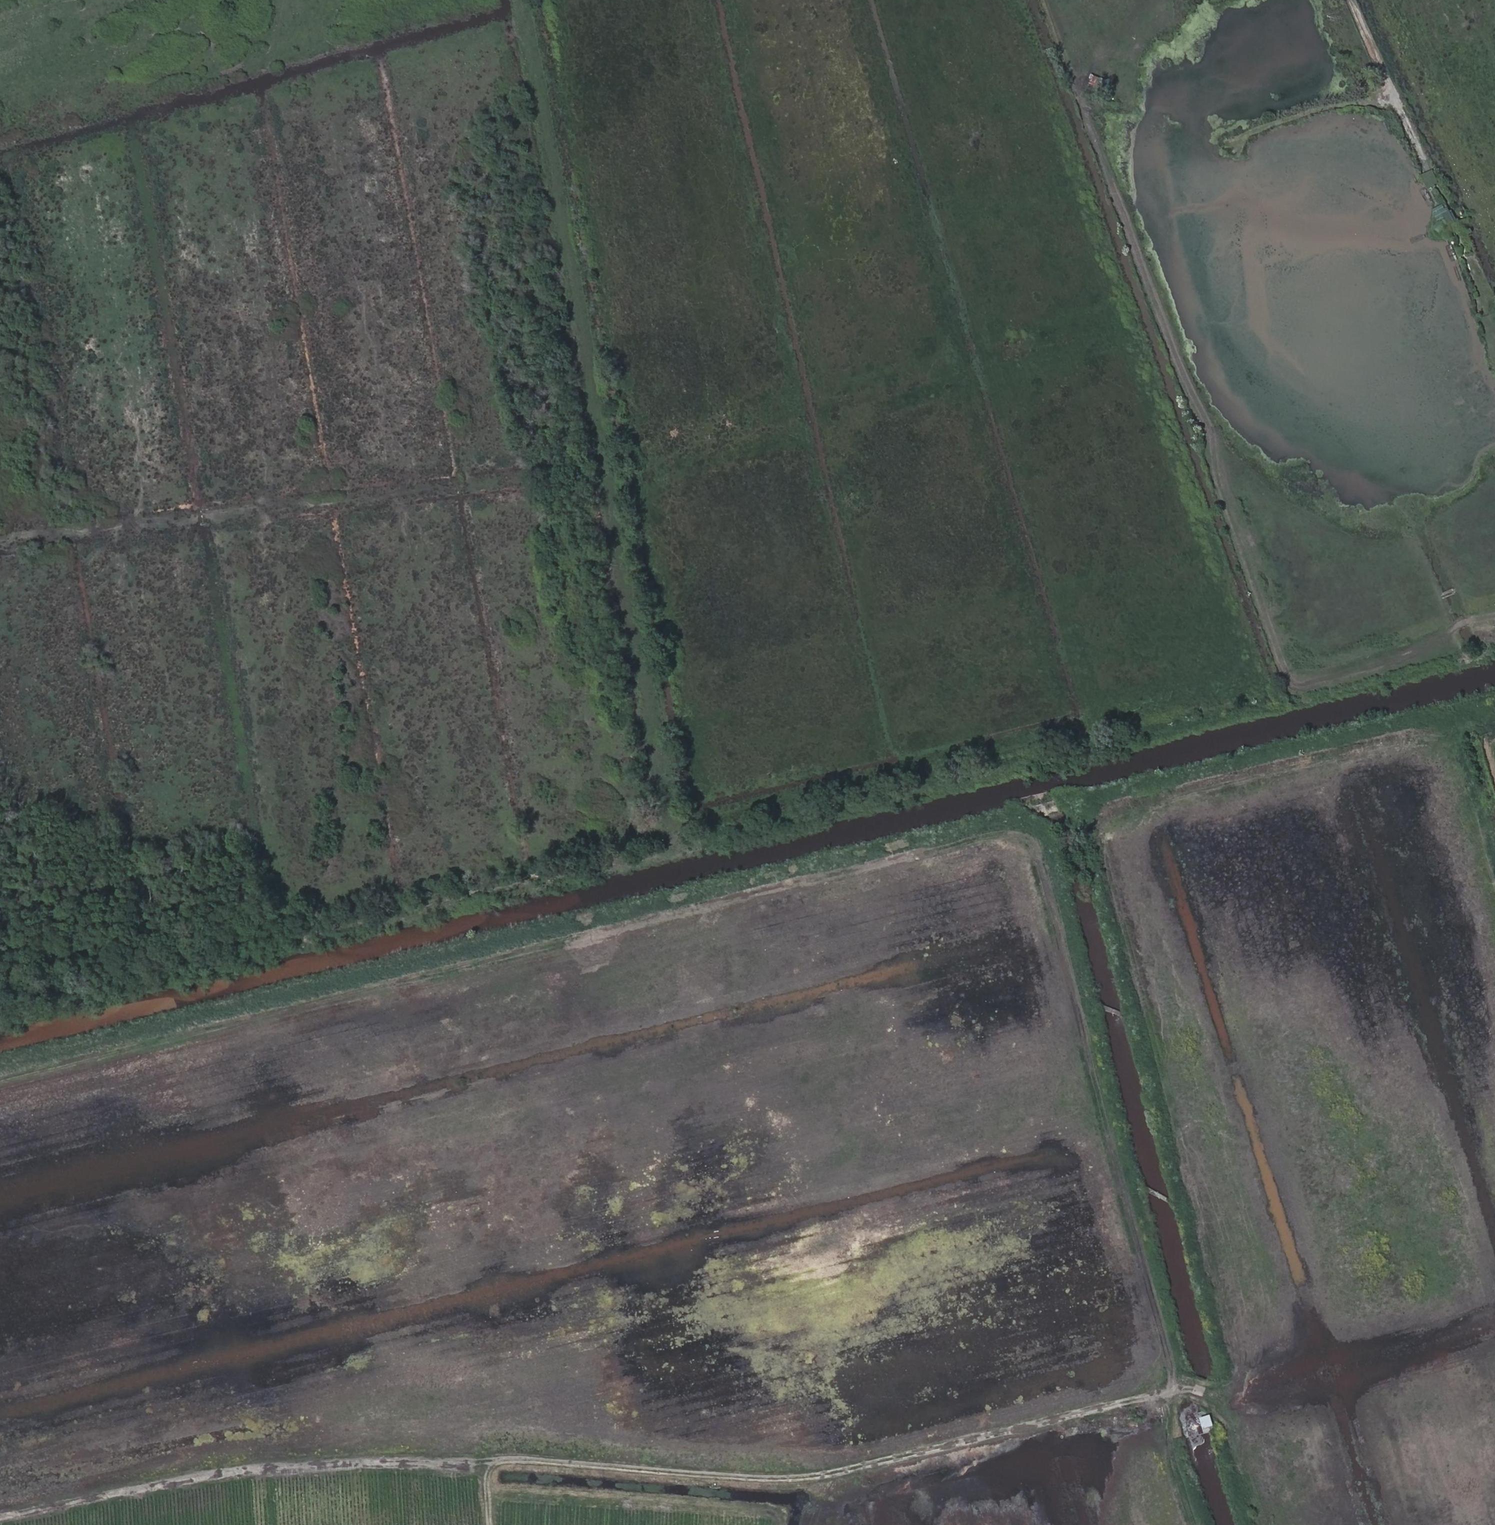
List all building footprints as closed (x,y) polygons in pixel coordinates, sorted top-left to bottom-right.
[(1090,75),(1087,88),(1097,90),(1100,77),(1090,75)] [(1200,1422),(1203,1432),(1215,1429),(1213,1419),(1200,1422)]
